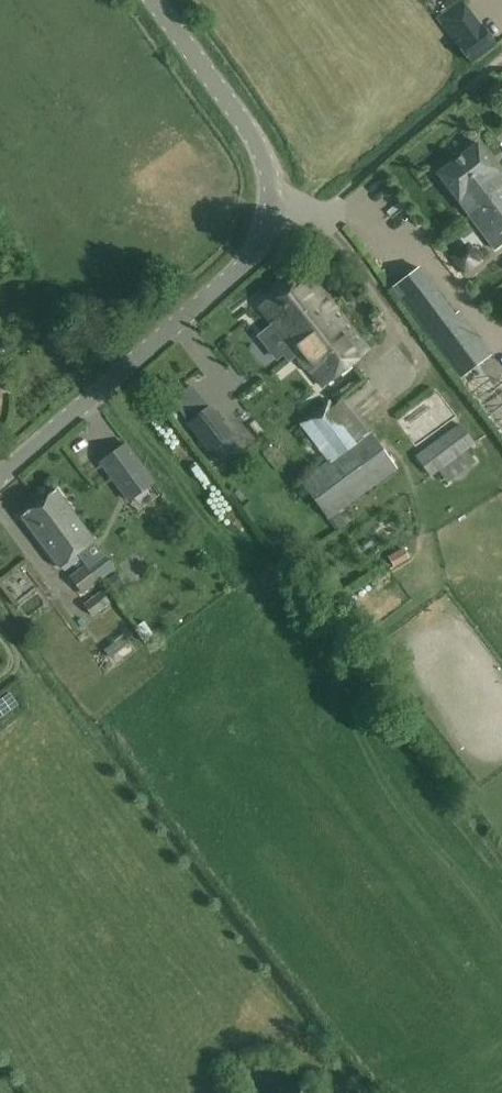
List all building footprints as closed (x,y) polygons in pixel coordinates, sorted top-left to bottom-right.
[(496,44),(482,26),(457,44),(471,62),(496,44)] [(438,173),(467,212),(481,231),(495,249),(501,243),(501,176),(498,171),(477,143),(457,158),(438,173)] [(420,266),(392,287),(428,335),(456,314),(456,313),(420,266)] [(305,269),(260,307),(322,385),(368,348),(305,269)] [(456,314),(428,335),(461,378),(493,353),(460,310),(456,313),(456,314)] [(212,453),(232,435),(204,403),(198,396),(182,409),(191,420),(188,422),(186,424),(212,453)] [(372,431),(370,433),(343,398),(334,405),(330,400),(299,423),(304,429),(288,440),(303,460),(319,448),(329,461),(300,482),(327,520),(330,518),(339,531),(348,524),(340,512),(398,469),(372,431)] [(460,423),(415,456),(431,477),(475,444),(460,423)] [(129,500),(154,482),(125,443),(101,462),(129,500)] [(68,539),(99,581),(114,570),(94,541),(95,540),(56,489),(42,501),(55,518),(51,523),(64,541),(68,539)] [(55,518),(42,501),(21,516),(60,567),(77,553),(85,565),(70,576),(82,593),(99,581),(68,539),(64,541),(51,523),(55,518)] [(405,547),(387,553),(391,566),(409,560),(405,547)] [(107,581),(116,592),(125,585),(117,574),(107,581)] [(32,612),(44,604),(32,587),(20,596),(32,612)] [(101,591),(84,604),(94,617),(111,603),(101,591)] [(135,627),(145,642),(155,636),(145,621),(135,627)] [(127,633),(105,640),(110,658),(132,651),(127,633)]
